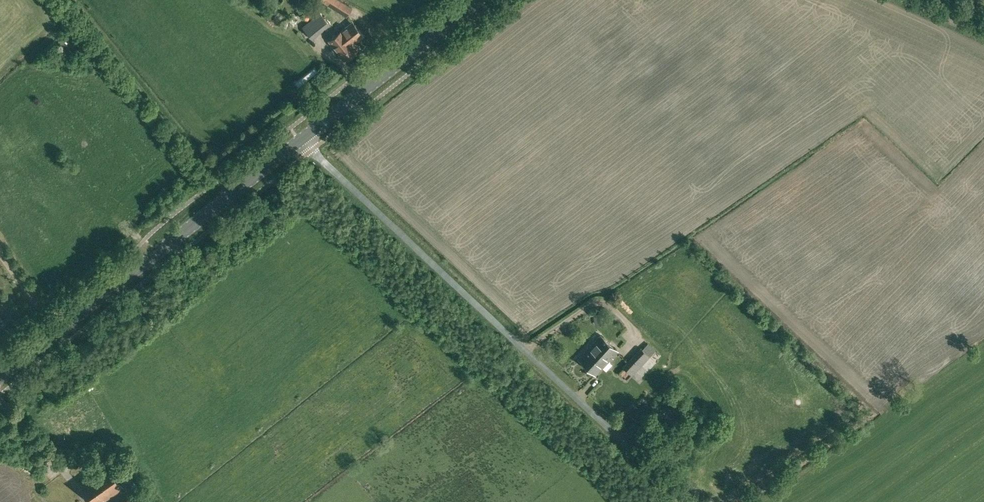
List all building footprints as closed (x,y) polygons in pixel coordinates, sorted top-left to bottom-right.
[(333,8),(347,16),(353,7),(341,0),(321,0),(333,8)] [(320,13),(308,23),(307,23),(302,26),(313,39),(330,25),(320,13)] [(360,32),(352,22),(329,40),(344,60),(358,49),(350,40),(360,32)] [(603,323),(602,314),(593,315),(594,324),(603,323)] [(601,335),(579,359),(583,363),(595,374),(617,350),(614,347),(601,335)] [(632,358),(646,372),(656,362),(650,356),(654,351),(647,345),(642,349),(641,348),(632,358)] [(646,372),(632,358),(623,367),(638,381),(646,372)] [(109,496),(122,487),(106,465),(93,474),(80,483),(93,501),(101,501),(109,496)]
